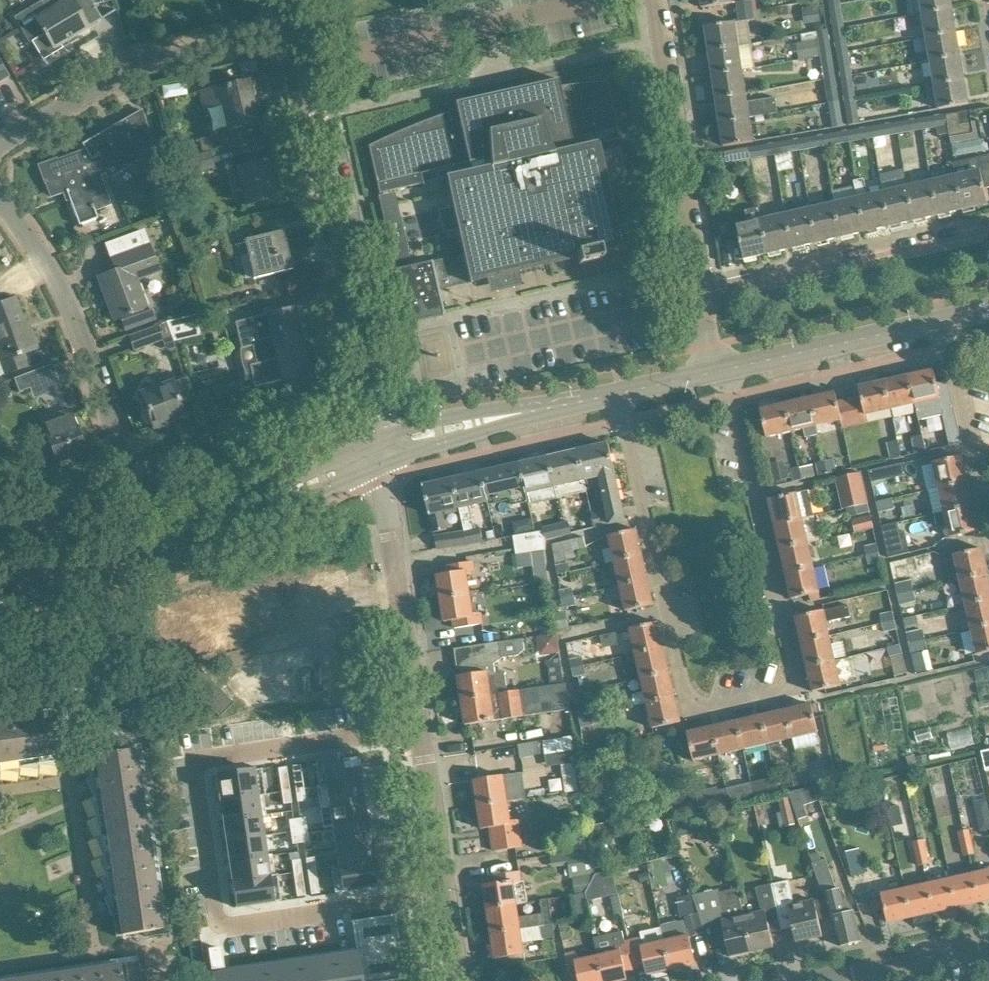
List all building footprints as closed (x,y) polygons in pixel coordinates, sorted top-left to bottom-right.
[(16,14),(23,26),(32,41),(43,60),(62,48),(60,45),(88,28),(88,27),(102,19),(101,17),(93,4),(90,0),(40,0),(16,14)] [(738,2),(739,12),(753,10),(752,0),(738,2)] [(951,0),(921,0),(923,14),(952,9),(951,0)] [(843,18),(841,4),(829,6),(832,20),(843,18)] [(956,32),(952,9),(923,14),(927,38),(956,32)] [(753,10),(739,12),(740,22),(755,20),(753,10)] [(739,47),(736,22),(706,27),(709,51),(739,47)] [(847,41),(844,27),(833,29),(835,43),(847,41)] [(818,31),(821,48),(831,47),(829,29),(818,31)] [(961,56),(956,32),(927,38),(931,61),(961,56)] [(743,70),(739,47),(709,51),(713,75),(743,70)] [(850,65),(848,51),(837,53),(839,67),(850,65)] [(836,79),(833,56),(822,58),(826,81),(836,79)] [(965,80),(961,56),(931,61),(935,85),(965,80)] [(8,76),(0,62),(0,81),(8,76)] [(746,94),(743,70),(713,75),(717,99),(746,94)] [(854,89),(852,75),(841,77),(843,91),(854,89)] [(449,112),(438,116),(429,119),(419,123),(402,131),(385,138),(368,146),(379,193),(446,178),(463,254),(467,274),(469,284),(472,283),(471,279),(490,274),(492,283),(516,278),(514,269),(576,255),(578,265),(601,260),(599,249),(619,245),(620,250),(622,249),(619,236),(640,231),(639,227),(644,226),(644,227),(646,227),(631,161),(629,162),(625,163),(621,146),(600,151),(598,144),(619,139),(607,82),(594,83),(582,84),(568,85),(558,87),(556,81),(558,81),(558,79),(455,102),(455,104),(457,104),(458,109),(449,112)] [(826,81),(829,104),(840,102),(836,79),(826,81)] [(969,104),(965,80),(935,85),(940,109),(969,104)] [(208,90),(208,92),(210,100),(212,107),(221,105),(227,130),(238,128),(257,123),(247,81),(213,89),(208,90)] [(778,113),(776,98),(747,102),(746,94),(717,99),(720,122),(750,118),(778,113)] [(858,113),(856,99),(845,101),(847,115),(858,113)] [(844,126),(840,102),(829,104),(833,127),(844,126)] [(82,144),(85,150),(90,159),(96,156),(103,170),(106,175),(134,159),(131,154),(151,143),(147,129),(141,110),(118,124),(117,123),(82,144)] [(970,111),(959,113),(961,124),(972,122),(970,111)] [(959,113),(946,115),(948,125),(950,138),(974,133),(972,122),(961,124),(959,113)] [(934,117),(921,120),(922,129),(936,127),(934,117)] [(753,142),(750,118),(720,122),(724,147),(753,142)] [(910,121),(896,124),(898,133),(911,131),(910,121)] [(885,125),(871,128),(873,137),(887,135),(885,125)] [(861,130),(847,132),(848,141),(862,139),(861,130)] [(836,134),(822,136),(824,145),(838,143),(836,134)] [(200,143),(202,152),(227,146),(225,137),(200,143)] [(812,138),(798,140),(799,150),(800,149),(813,147),(812,138)] [(773,144),(775,154),(789,151),(788,146),(787,142),(773,144)] [(750,158),(764,155),(762,146),(749,148),(750,158)] [(90,159),(85,150),(58,160),(57,158),(37,165),(44,184),(46,184),(51,197),(66,191),(79,225),(98,218),(93,208),(106,203),(96,175),(103,170),(96,156),(90,159)] [(726,162),(740,159),(738,150),(725,152),(726,162)] [(183,159),(187,173),(212,167),(208,153),(183,159)] [(953,163),(956,176),(963,210),(988,204),(985,189),(988,188),(988,155),(953,163)] [(266,161),(247,166),(238,168),(226,171),(231,192),(243,189),(247,204),(275,198),(266,161)] [(744,166),(740,173),(748,178),(752,171),(744,166)] [(963,210),(956,176),(931,181),(939,215),(963,210)] [(890,226),(883,192),(868,196),(864,178),(854,181),(855,186),(858,198),(859,198),(866,232),(890,226)] [(939,215),(931,181),(907,187),(915,221),(939,215)] [(915,221),(907,187),(883,192),(890,226),(915,221)] [(866,232),(859,198),(858,198),(834,203),(842,237),(866,232)] [(842,237),(834,203),(810,209),(818,243),(842,237)] [(769,254),(762,220),(760,207),(745,210),(748,223),(737,226),(744,259),(769,254)] [(818,243),(810,209),(786,214),(793,248),(818,243)] [(793,248),(786,214),(762,220),(769,254),(793,248)] [(116,271),(98,277),(114,320),(120,318),(125,331),(156,319),(152,309),(148,311),(136,279),(158,272),(148,244),(145,245),(141,233),(144,232),(143,231),(107,245),(116,271)] [(283,231),(263,235),(243,240),(253,279),(292,270),(283,231)] [(229,233),(223,235),(226,248),(232,246),(229,233)] [(467,274),(463,254),(396,270),(408,323),(410,323),(409,320),(441,313),(442,316),(444,315),(436,281),(467,274)] [(0,304),(0,376),(6,374),(27,367),(22,354),(36,349),(30,332),(26,333),(14,299),(0,304)] [(249,365),(253,383),(254,387),(281,380),(280,377),(282,377),(283,381),(284,381),(283,377),(308,371),(301,342),(309,340),(301,307),(235,322),(241,349),(252,346),(256,364),(249,365)] [(166,321),(174,341),(200,335),(196,314),(166,321)] [(162,339),(157,324),(128,335),(134,350),(162,339)] [(52,364),(29,373),(14,378),(19,392),(57,377),(52,364)] [(934,370),(908,376),(914,404),(919,421),(947,414),(946,410),(954,408),(948,381),(937,383),(934,370)] [(908,376),(883,382),(890,410),(914,404),(908,376)] [(179,403),(194,398),(187,377),(156,389),(144,383),(137,398),(144,401),(147,409),(146,409),(148,413),(154,428),(171,421),(169,417),(183,412),(179,403)] [(861,397),(849,400),(855,425),(868,422),(866,415),(890,410),(883,382),(859,387),(861,397)] [(836,392),(811,398),(817,426),(841,421),(842,428),(855,425),(849,400),(838,402),(836,392)] [(811,398),(786,404),(792,432),(804,429),(806,437),(819,434),(817,426),(811,398)] [(792,432),(786,404),(761,409),(767,437),(792,432)] [(85,453),(73,419),(69,410),(41,420),(45,431),(41,434),(40,441),(45,447),(51,447),(57,463),(85,453)] [(925,452),(921,435),(911,437),(915,454),(925,452)] [(903,456),(899,439),(886,442),(890,460),(903,456)] [(578,451),(584,479),(600,475),(608,511),(593,514),(596,528),(626,521),(609,444),(578,451)] [(549,457),(555,485),(584,479),(578,451),(549,457)] [(968,481),(962,456),(934,463),(940,488),(968,481)] [(519,464),(526,492),(555,485),(549,457),(519,464)] [(834,458),(825,461),(828,474),(838,472),(834,458)] [(771,463),(775,483),(793,479),(790,464),(785,465),(784,460),(771,463)] [(828,474),(825,461),(815,463),(819,476),(828,474)] [(869,470),(872,482),(906,474),(904,462),(869,470)] [(482,473),(489,504),(511,499),(513,504),(528,501),(526,492),(519,464),(482,473)] [(813,464),(801,467),(800,467),(803,479),(816,476),(813,464)] [(800,467),(801,467),(801,466),(791,468),(794,481),(803,479),(800,467)] [(843,509),(855,506),(868,503),(869,503),(861,471),(835,478),(843,509)] [(489,504),(482,473),(454,479),(460,507),(463,520),(465,529),(468,543),(484,539),(481,526),(480,527),(476,528),(474,519),(472,510),(470,505),(487,501),(488,504),(489,504)] [(443,511),(460,507),(454,479),(423,486),(434,533),(447,530),(443,511)] [(973,506),(968,481),(940,488),(945,512),(973,506)] [(814,516),(808,491),(769,500),(775,525),(803,518),(814,516)] [(895,509),(892,498),(876,502),(878,513),(895,509)] [(855,506),(857,516),(870,513),(868,503),(855,506)] [(979,531),(973,506),(945,512),(935,515),(938,528),(948,526),(951,537),(979,531)] [(874,527),(870,516),(853,520),(857,532),(874,527)] [(809,543),(803,518),(775,525),(780,550),(809,543)] [(543,526),(544,532),(546,538),(572,532),(569,520),(543,526)] [(910,551),(905,529),(900,530),(898,523),(882,527),(888,556),(910,551)] [(468,543),(465,529),(434,534),(437,547),(468,543)] [(615,560),(615,561),(643,555),(637,530),(609,536),(612,548),(603,550),(606,563),(615,560)] [(544,550),(546,550),(546,538),(544,532),(528,534),(531,552),(544,550)] [(531,552),(528,534),(514,536),(516,554),(531,552)] [(584,537),(552,544),(555,563),(568,560),(577,559),(575,550),(587,547),(584,537)] [(865,545),(867,555),(880,552),(878,542),(865,545)] [(814,567),(809,543),(780,550),(786,574),(814,567)] [(988,574),(983,549),(955,555),(961,580),(988,574)] [(550,581),(546,550),(531,552),(535,583),(550,581)] [(880,552),(867,555),(869,564),(882,561),(880,552)] [(615,561),(621,586),(648,579),(643,555),(615,561)] [(555,564),(558,574),(571,571),(568,561),(555,564)] [(437,575),(441,598),(470,594),(467,574),(474,573),(472,562),(446,566),(447,574),(437,575)] [(820,593),(814,567),(786,574),(792,599),(820,593)] [(300,587),(172,606),(179,652),(250,641),(250,639),(249,640),(249,636),(260,634),(261,640),(283,637),(283,635),(282,635),(281,631),(293,629),(294,635),(306,633),(307,635),(340,630),(340,631),(342,630),(342,628),(341,628),(338,608),(336,608),(332,609),(330,598),(335,597),(337,597),(337,595),(336,595),(334,576),(334,574),(332,575),(300,580),(300,579),(298,579),(298,582),(299,582),(300,587)] [(988,574),(961,580),(966,605),(988,600),(988,575),(988,574)] [(648,579),(621,586),(626,611),(654,605),(648,579)] [(914,591),(911,581),(895,584),(897,595),(914,591)] [(573,596),(571,587),(559,589),(561,599),(573,596)] [(916,601),(914,591),(897,595),(899,605),(916,601)] [(470,594),(441,598),(445,622),(454,621),(455,628),(482,625),(480,612),(473,613),(470,594)] [(893,610),(890,601),(881,594),(876,595),(882,623),(895,620),(893,610)] [(575,605),(573,596),(561,599),(564,608),(575,605)] [(966,605),(969,616),(961,618),(964,631),(972,629),(988,626),(988,600),(966,605)] [(827,623),(851,617),(848,605),(796,617),(802,642),(830,636),(827,623)] [(565,611),(555,613),(557,629),(568,627),(565,611)] [(897,630),(895,620),(882,623),(884,632),(897,630)] [(664,648),(658,623),(630,629),(636,654),(664,648)] [(972,629),(978,655),(988,652),(988,626),(972,629)] [(925,640),(922,630),(906,634),(908,644),(925,640)] [(835,660),(830,636),(802,642),(807,667),(835,660)] [(459,676),(462,700),(509,693),(509,692),(505,675),(496,673),(494,663),(503,657),(519,655),(527,647),(526,638),(501,642),(455,649),(458,670),(467,668),(468,675),(459,676)] [(927,651),(925,640),(908,644),(911,654),(927,651)] [(904,653),(902,644),(888,647),(890,656),(904,653)] [(670,672),(664,648),(636,654),(640,669),(642,679),(670,672)] [(568,657),(570,667),(583,665),(581,655),(568,657)] [(560,658),(548,660),(552,682),(563,681),(560,658)] [(841,686),(835,660),(807,667),(813,692),(841,686)] [(583,665),(570,667),(572,676),(585,674),(583,665)] [(197,667),(183,681),(219,717),(233,703),(197,667)] [(675,697),(670,672),(642,679),(647,703),(675,697)] [(89,757),(84,759),(91,776),(87,779),(94,797),(89,798),(97,816),(92,818),(100,836),(95,838),(103,856),(98,858),(105,876),(101,878),(108,895),(104,897),(112,917),(113,916),(116,935),(115,935),(115,936),(162,930),(136,749),(131,750),(131,746),(135,745),(132,724),(127,724),(127,720),(131,720),(128,696),(123,696),(122,692),(127,692),(126,682),(90,687),(91,694),(90,694),(74,679),(65,688),(81,703),(83,710),(82,710),(85,726),(89,726),(90,730),(85,730),(85,731),(89,752),(93,751),(94,756),(89,756),(89,757)] [(509,693),(462,700),(466,725),(571,710),(567,684),(509,692),(509,693)] [(681,722),(675,697),(647,703),(653,729),(681,722)] [(631,699),(620,702),(622,709),(633,707),(631,699)] [(576,708),(579,719),(593,715),(590,705),(576,708)] [(818,733),(812,705),(786,710),(793,738),(818,733)] [(793,738),(786,710),(762,716),(768,744),(793,738)] [(19,773),(19,768),(38,770),(39,765),(58,767),(59,761),(52,714),(0,722),(0,771),(19,773)] [(593,715),(579,719),(581,728),(595,725),(593,715)] [(768,744),(762,716),(737,722),(744,750),(768,744)] [(744,750),(737,722),(713,727),(719,755),(744,750)] [(719,755),(712,727),(688,733),(694,761),(719,755)] [(573,734),(548,739),(545,739),(547,754),(560,752),(575,749),(573,734)] [(521,758),(533,756),(531,741),(519,743),(521,758)] [(360,754),(315,761),(319,787),(363,780),(364,780),(363,774),(365,774),(365,773),(363,773),(360,754)] [(824,760),(809,763),(810,768),(813,782),(828,778),(824,760)] [(300,765),(292,766),(294,778),(302,777),(300,765)] [(286,767),(278,768),(280,780),(288,779),(286,767)] [(810,768),(801,771),(804,784),(813,782),(810,768)] [(261,769),(216,776),(219,794),(217,795),(217,796),(219,796),(220,801),(262,795),(262,796),(265,796),(261,769)] [(804,784),(801,771),(790,773),(794,786),(804,784)] [(474,780),(478,806),(508,802),(523,799),(520,774),(474,780)] [(779,790),(776,776),(766,779),(769,792),(779,790)] [(302,777),(294,778),(295,790),(304,789),(302,777)] [(288,779),(280,780),(281,792),(289,791),(288,779)] [(319,787),(317,787),(320,807),(366,800),(363,780),(319,787)] [(751,782),(726,788),(729,801),(754,795),(751,782)] [(729,801),(726,788),(718,789),(718,786),(696,792),(699,808),(729,801)] [(814,788),(788,793),(793,807),(819,802),(814,788)] [(304,789),(295,790),(297,802),(305,801),(304,789)] [(289,791),(281,792),(283,804),(291,803),(289,791)] [(262,795),(220,801),(223,821),(261,816),(265,815),(262,796),(262,795)] [(366,800),(320,807),(323,827),(332,826),(370,820),(366,800)] [(508,802),(478,806),(482,829),(491,828),(495,851),(522,847),(518,821),(510,820),(508,802)] [(261,816),(223,821),(226,842),(264,836),(261,816)] [(305,818),(297,819),(298,831),(306,830),(305,818)] [(297,819),(288,820),(290,832),(298,831),(297,819)] [(370,820),(332,826),(335,846),(373,841),(370,820)] [(969,829),(964,830),(970,854),(975,853),(969,829)] [(306,830),(298,831),(300,843),(308,842),(306,830)] [(970,854),(964,830),(958,832),(964,855),(970,854)] [(298,831),(290,832),(292,844),(300,843),(298,831)] [(569,838),(570,844),(570,851),(591,848),(589,835),(569,838)] [(264,836),(226,842),(229,862),(267,856),(264,836)] [(924,839),(919,840),(924,864),(929,863),(924,839)] [(924,864),(919,840),(913,842),(918,866),(924,864)] [(373,841),(335,846),(338,866),(376,861),(373,841)] [(827,892),(835,927),(840,946),(862,941),(855,911),(845,913),(840,889),(838,890),(822,848),(809,853),(823,893),(827,892)] [(593,874),(595,874),(591,849),(547,855),(549,868),(569,865),(572,878),(593,874)] [(267,856),(229,862),(232,882),(269,876),(274,876),(274,875),(271,856),(267,856)] [(314,858),(305,859),(307,871),(315,870),(314,858)] [(299,860),(291,861),(293,873),(301,872),(299,860)] [(865,876),(861,860),(847,863),(851,879),(865,876)] [(338,866),(331,867),(334,893),(379,886),(376,861),(338,866)] [(315,870),(307,871),(309,883),(317,881),(315,870)] [(974,874),(980,902),(988,900),(988,871),(974,874)] [(301,872),(293,873),(295,885),(303,884),(301,872)] [(488,909),(517,904),(528,903),(524,881),(521,882),(519,872),(492,876),(494,884),(484,885),(488,909)] [(233,888),(231,888),(231,889),(233,889),(236,908),(281,901),(277,874),(274,875),(274,876),(269,876),(232,882),(233,888)] [(647,874),(639,876),(640,883),(649,881),(647,874)] [(974,874),(951,879),(957,907),(980,902),(974,874)] [(951,879),(929,884),(935,912),(957,907),(951,879)] [(317,881),(309,883),(311,895),(319,893),(317,881)] [(790,881),(772,885),(780,925),(792,923),(796,942),(823,936),(815,900),(796,905),(790,881)] [(303,884),(295,885),(297,897),(305,896),(303,884)] [(929,884),(906,889),(912,917),(935,912),(929,884)] [(761,911),(743,915),(751,952),(774,947),(770,928),(780,925),(772,885),(756,888),(761,911)] [(751,952),(743,915),(738,888),(720,892),(719,889),(693,895),(699,913),(706,933),(708,941),(726,937),(730,957),(751,952)] [(912,917),(906,889),(882,895),(883,899),(883,901),(885,907),(885,908),(888,923),(912,917)] [(590,919),(585,894),(576,895),(580,920),(590,919)] [(694,937),(706,933),(693,895),(678,900),(684,916),(687,915),(694,937)] [(883,899),(872,901),(874,911),(885,908),(885,907),(883,901),(883,899)] [(552,924),(550,912),(519,917),(517,905),(488,909),(491,933),(528,928),(541,926),(544,926),(544,925),(552,924)] [(644,921),(641,910),(624,913),(626,925),(644,921)] [(212,976),(213,980),(394,980),(404,980),(394,915),(353,921),(357,954),(212,976)] [(569,922),(559,923),(562,940),(573,938),(569,922)] [(544,926),(541,926),(542,938),(554,936),(552,924),(544,925),(544,926)] [(528,928),(491,933),(495,959),(525,954),(522,938),(530,937),(529,934),(528,928)] [(191,933),(188,933),(189,941),(200,939),(199,932),(191,933)] [(689,934),(664,940),(671,970),(696,965),(689,934)] [(671,970),(664,940),(645,944),(643,938),(632,940),(638,968),(646,966),(648,976),(671,970)] [(200,939),(189,941),(190,948),(201,947),(200,939)] [(599,956),(604,980),(624,980),(628,980),(626,971),(634,969),(627,941),(616,944),(617,951),(599,956)] [(201,947),(190,948),(191,956),(202,954),(201,947)] [(220,948),(208,950),(211,970),(217,969),(223,968),(221,957),(221,956),(220,948)] [(599,956),(579,960),(578,953),(565,956),(567,963),(572,980),(579,980),(580,980),(604,980),(599,956)] [(202,954),(191,956),(192,964),(204,962),(202,954)] [(138,956),(137,956),(138,962),(7,980),(142,980),(138,956)] [(204,962),(192,964),(193,971),(205,969),(204,962)] [(205,969),(193,971),(194,979),(206,977),(205,969)]
